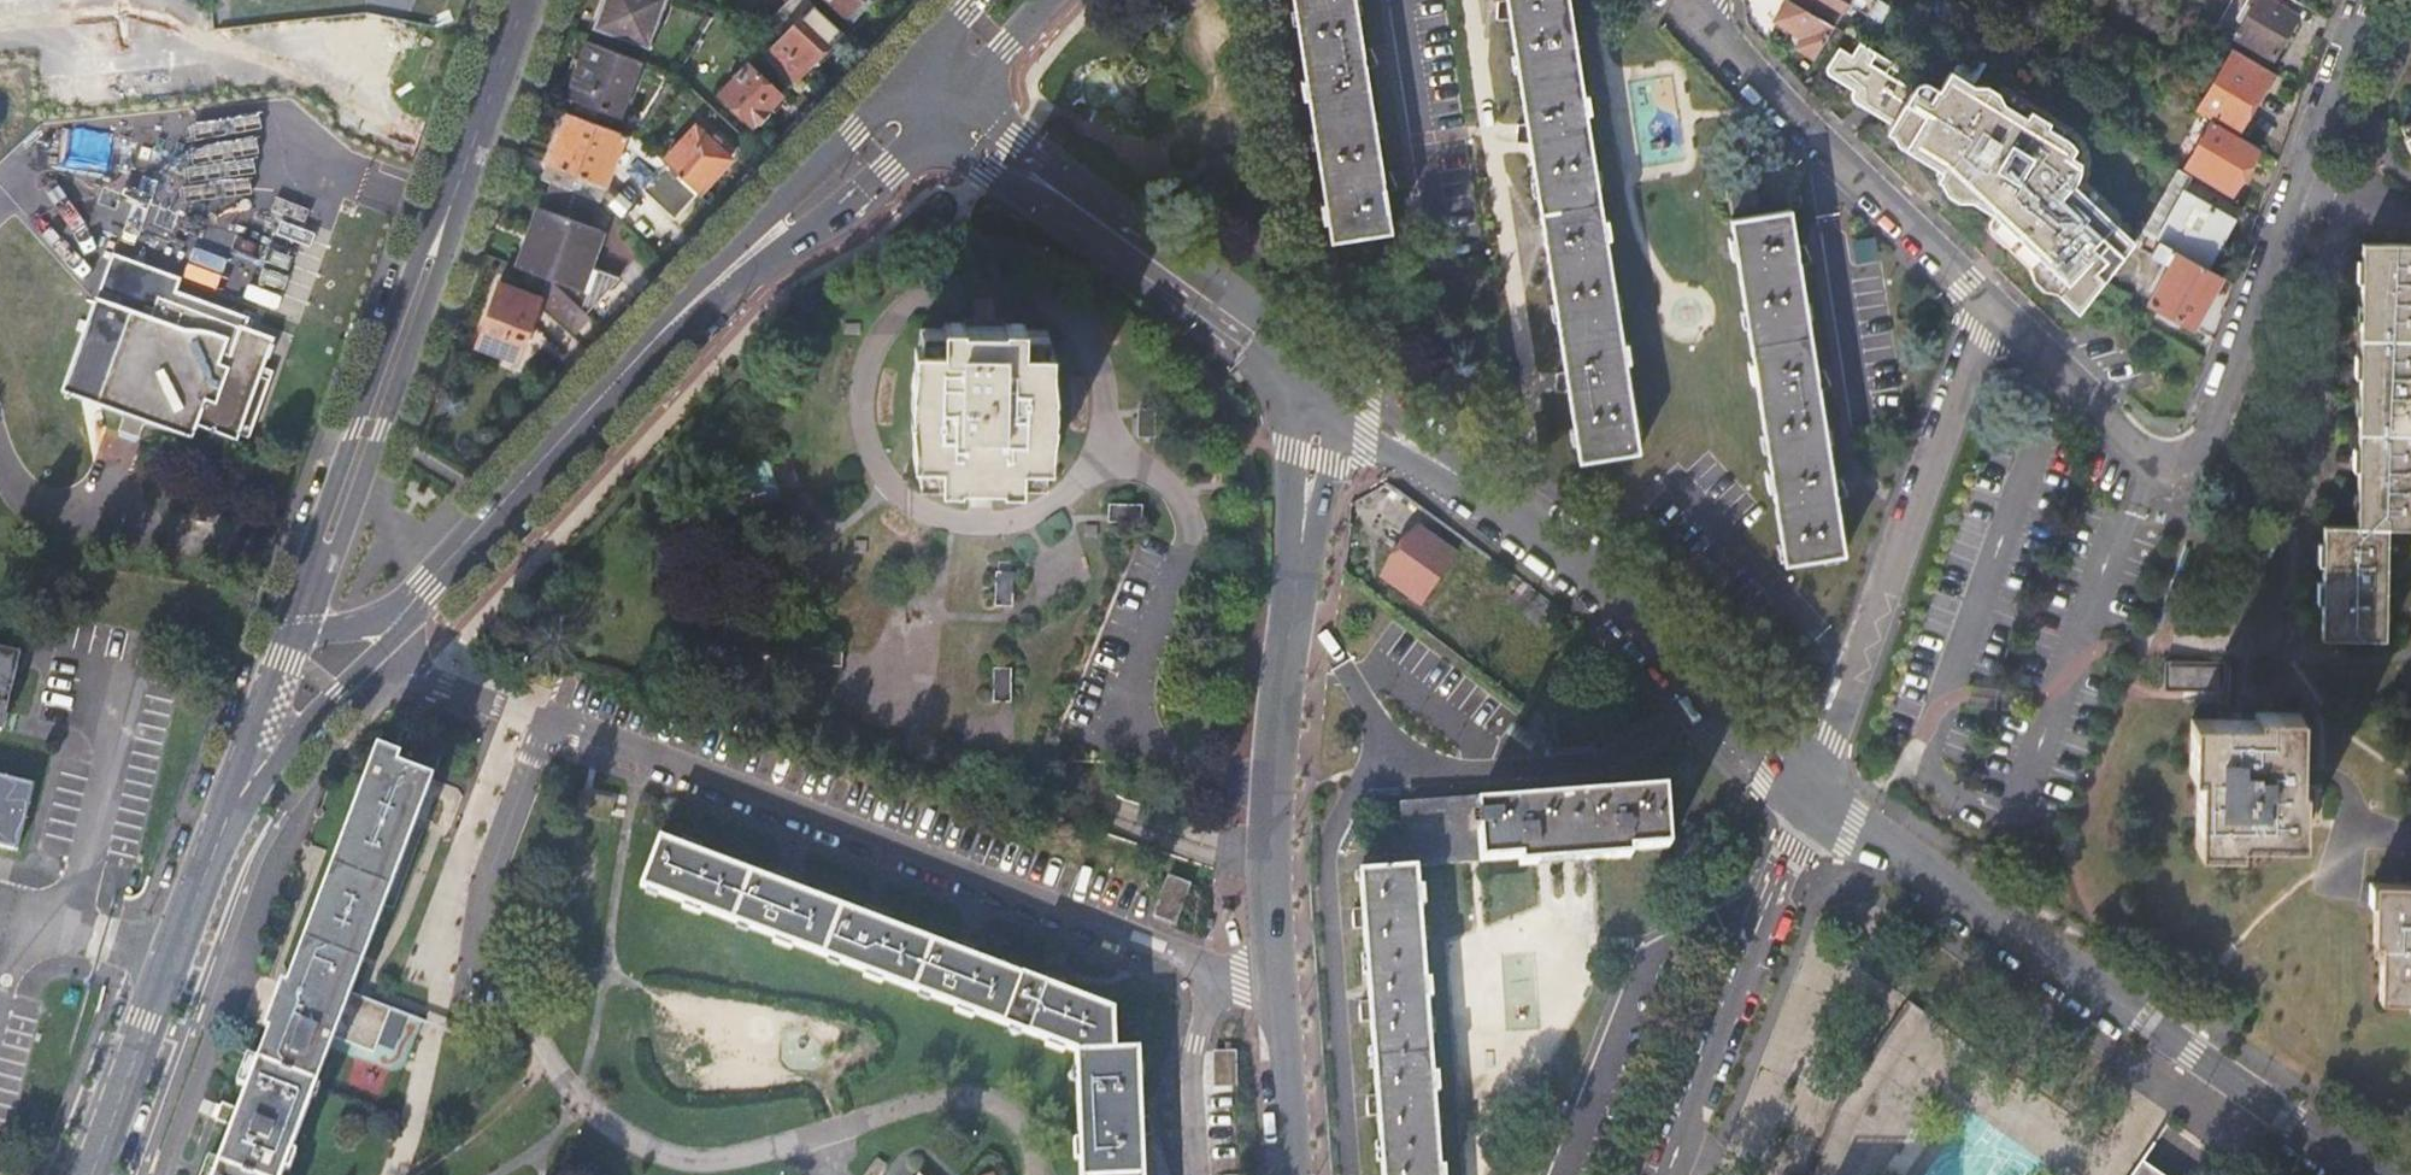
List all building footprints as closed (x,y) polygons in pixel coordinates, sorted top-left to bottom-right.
[(667,0),(602,0),(592,29),(649,50),(667,0)] [(862,1),(863,0),(828,0),(846,18),(862,1)] [(1330,237),(1389,229),(1383,193),(1380,173),(1364,68),(1361,48),(1354,0),(1293,0),(1330,237)] [(1506,0),(1496,0),(1495,15),(1508,15),(1506,0)] [(1564,367),(1567,387),(1578,457),(1637,448),(1567,0),(1506,0),(1508,15),(1524,119),(1527,138),(1536,195),(1541,223),(1548,222),(1551,241),(1544,242),(1549,277),(1564,367)] [(1789,0),(1788,0),(1777,19),(1804,37),(1798,47),(1816,57),(1834,27),(1789,0)] [(1852,30),(1871,0),(1804,0),(1852,30)] [(2305,6),(2295,0),(2269,0),(2268,2),(2265,0),(2258,0),(2236,37),(2276,58),(2305,6)] [(867,6),(862,1),(846,18),(852,23),(867,6)] [(764,58),(791,84),(814,59),(819,63),(834,48),(802,18),(764,58)] [(619,116),(639,62),(587,43),(568,97),(619,116)] [(2078,314),(2105,280),(2135,242),(2075,184),(2083,158),(2078,147),(2032,111),(2027,118),(1951,72),(1939,91),(1861,43),(1853,56),(1839,48),(1826,70),(1846,86),(1850,78),(1857,83),(1853,90),(1852,98),(1894,126),(1889,134),(1946,169),(1938,181),(1993,214),(2013,226),(2003,242),(2008,247),(2078,314)] [(1361,48),(1364,68),(1377,62),(1370,46),(1361,48)] [(2245,121),(2273,71),(2234,49),(2199,110),(2232,129),(2239,117),(2245,121)] [(748,64),(719,94),(753,126),(781,95),(748,64)] [(1850,78),(1846,86),(1853,90),(1857,83),(1850,78)] [(599,201),(601,202),(625,134),(568,113),(544,181),(553,184),(599,201)] [(1515,138),(1527,138),(1524,119),(1516,120),(1515,138)] [(2233,193),(2260,148),(2213,120),(2186,165),(2233,193)] [(663,162),(697,194),(729,160),(695,128),(663,162)] [(675,217),(697,194),(663,162),(657,156),(636,180),(675,217)] [(2185,191),(2193,177),(2179,169),(2143,232),(2148,234),(2158,240),(2185,191)] [(1380,173),(1383,193),(1395,187),(1389,170),(1380,173)] [(1726,184),(1732,219),(1745,217),(1742,195),(1772,191),(1775,212),(1791,209),(1785,176),(1726,184)] [(540,208),(519,267),(547,277),(550,279),(586,312),(621,278),(591,267),(604,231),(591,226),(601,202),(599,201),(553,184),(542,209),(540,208)] [(1837,502),(1834,482),(1830,454),(1820,393),(1817,373),(1813,346),(1800,267),(1797,246),(1791,209),(1775,212),(1772,191),(1742,195),(1745,217),(1732,219),(1785,563),(1845,554),(1837,502)] [(2158,240),(2205,268),(2234,218),(2185,191),(2158,240)] [(2006,249),(2008,247),(2003,242),(2013,226),(1993,214),(1988,221),(1988,228),(1991,235),(2006,249)] [(2193,328),(2221,277),(2205,268),(2158,240),(2148,234),(2140,249),(2169,266),(2148,304),(2193,328)] [(2386,565),(2387,526),(2410,527),(2410,243),(2362,242),(2357,525),(2324,524),(2321,637),(2384,638),(2385,582),(2386,565)] [(1797,246),(1800,267),(1811,261),(1805,246),(1797,246)] [(121,425),(141,432),(144,423),(190,440),(195,427),(235,442),(237,438),(245,441),(270,373),(261,370),(272,341),(245,331),(250,320),(177,296),(182,283),(111,258),(63,394),(124,416),(121,425)] [(575,330),(588,314),(586,312),(550,279),(547,277),(542,291),(551,293),(544,301),(575,330)] [(541,299),(499,284),(476,346),(518,361),(541,299)] [(970,337),(969,329),(927,329),(927,478),(969,479),(969,471),(989,471),(1009,473),(1010,479),(1053,480),(1053,417),(1049,417),(1050,391),(1053,391),(1053,328),(1010,328),(1010,335),(970,337)] [(1010,328),(969,329),(970,337),(1010,335),(1010,328)] [(1567,387),(1564,367),(1555,368),(1554,385),(1567,387)] [(1817,373),(1820,393),(1831,387),(1825,372),(1817,373)] [(1155,410),(1140,410),(1140,436),(1155,436),(1155,410)] [(138,441),(141,432),(121,425),(118,434),(138,441)] [(969,471),(969,479),(1010,479),(1009,473),(989,471),(969,471)] [(1842,481),(1834,482),(1837,502),(1848,496),(1842,481)] [(1143,507),(1111,507),(1111,523),(1142,523),(1143,507)] [(1419,528),(1382,577),(1420,605),(1456,555),(1430,535),(1434,531),(1426,525),(1419,528)] [(2393,565),(2386,565),(2385,582),(2396,582),(2393,565)] [(1014,575),(998,575),(999,606),(1014,606),(1014,575)] [(3,730),(7,712),(18,666),(21,652),(0,647),(0,729),(3,730)] [(2226,663),(2165,662),(2165,693),(2219,693),(2226,693),(2226,663)] [(1014,671),(998,671),(998,702),(1013,702),(1014,671)] [(2302,841),(2300,713),(2257,713),(2257,720),(2219,720),(2192,719),(2191,774),(2199,774),(2196,850),(2239,851),(2239,840),(2302,841)] [(269,1029),(258,1060),(317,1083),(335,1037),(374,1052),(391,1007),(352,992),(385,906),(447,743),(404,726),(394,752),(376,747),(335,855),(287,983),(282,982),(276,997),(266,1024),(265,1027),(269,1029)] [(17,850),(33,783),(0,774),(0,846),(17,850)] [(1669,844),(1667,813),(1665,788),(1519,799),(1518,792),(1412,800),(1417,864),(1519,856),(1519,863),(1630,855),(1630,848),(1669,844)] [(1405,865),(1417,864),(1412,800),(1401,801),(1405,865)] [(661,837),(642,885),(684,902),(683,907),(700,914),(702,908),(775,936),(773,941),(790,947),(792,942),(865,971),(864,975),(881,982),(883,977),(956,1005),(954,1010),(972,1017),(974,1012),(1047,1040),(1045,1045),(1063,1052),(1065,1047),(1076,1050),(1079,1140),(1074,1140),(1075,1158),(1080,1158),(1081,1174),(1143,1174),(1138,1048),(1114,1049),(1113,1009),(1052,986),(988,961),(872,917),(787,885),(690,848),(661,837)] [(1417,864),(1405,865),(1359,869),(1362,910),(1354,911),(1355,926),(1364,926),(1369,1002),(1361,1003),(1362,1019),(1371,1018),(1377,1095),(1369,1096),(1370,1113),(1378,1113),(1383,1174),(1440,1174),(1417,864)] [(1172,920),(1188,882),(1168,874),(1152,913),(1172,920)] [(2375,881),(2374,939),(2381,939),(2380,997),(2410,998),(2410,883),(2375,881)] [(2124,1149),(2108,1138),(1913,1008),(1839,1113),(1813,1174),(2162,1174),(2124,1149)] [(1241,1082),(1240,1046),(1217,1046),(1217,1083),(1241,1082)] [(258,1060),(240,1109),(233,1127),(231,1131),(215,1174),(283,1174),(285,1168),(290,1169),(297,1152),(292,1150),(317,1083),(258,1060)] [(227,1110),(221,1119),(233,1127),(240,1109),(230,1105),(227,1110)]
